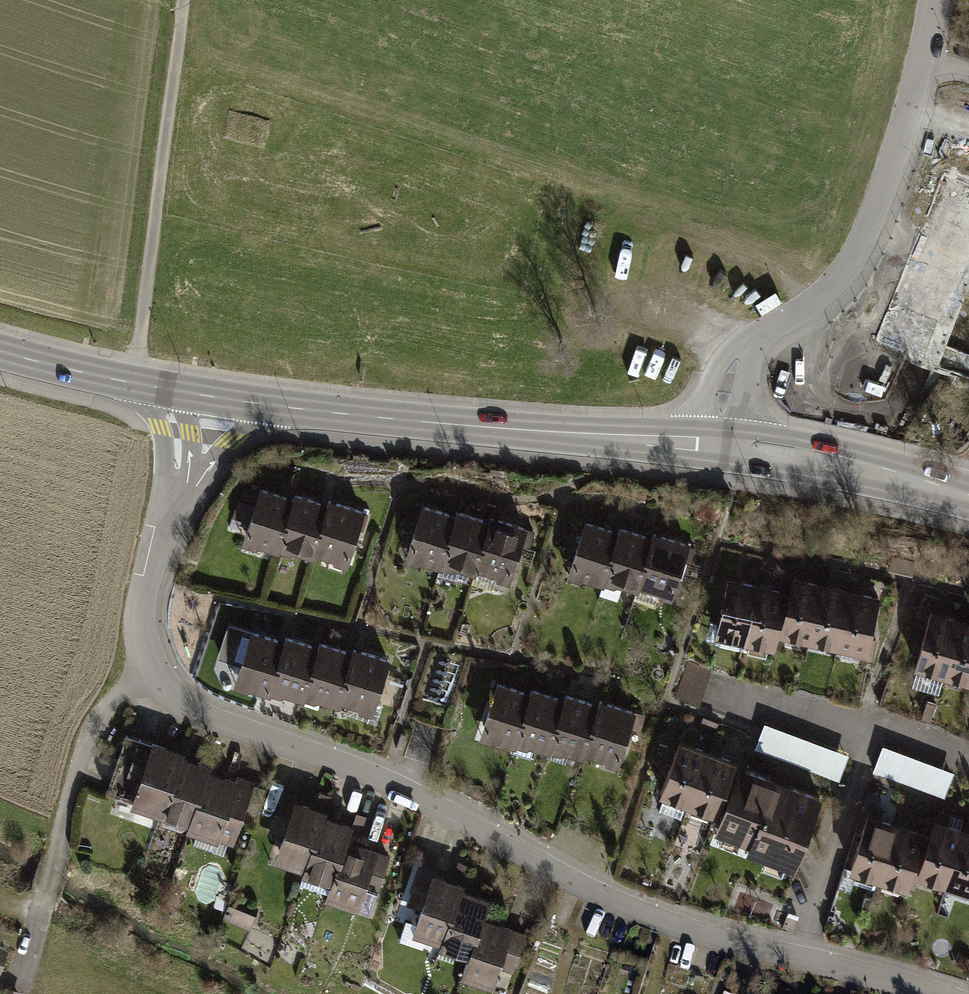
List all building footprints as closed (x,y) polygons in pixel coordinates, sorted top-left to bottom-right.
[(943,147),(879,342),(968,371),(968,155),(943,147)] [(351,557),(366,505),(331,495),(329,501),(261,482),(246,537),(314,556),(316,548),(351,557)] [(407,556),(513,581),(526,525),(421,501),(407,556)] [(571,571),(673,599),(688,542),(586,515),(571,571)] [(871,651),(884,591),(795,571),(790,590),(729,576),(716,634),(778,647),(781,631),(871,651)] [(931,607),(915,665),(968,680),(968,618),(931,607)] [(378,709),(395,655),(362,645),(360,650),(320,637),(318,642),(285,631),(284,635),(251,625),(234,679),(271,691),(272,687),(303,696),(304,692),(341,703),(343,698),(378,709)] [(711,669),(686,660),(674,697),(698,706),(711,669)] [(619,758),(635,704),(602,694),(601,699),(567,689),(565,693),(534,683),(533,687),(498,677),(480,733),(517,745),(519,739),(551,749),(552,744),(584,754),(586,748),(619,758)] [(844,775),(854,748),(770,718),(760,745),(844,775)] [(244,842),(263,783),(211,768),(213,762),(183,753),(185,747),(136,732),(125,769),(139,774),(131,800),(193,819),(190,826),(244,842)] [(743,754),(680,732),(658,791),(719,813),(714,827),(751,840),(747,849),(796,866),(823,794),(740,764),(743,754)] [(878,771),(952,791),(959,763),(886,743),(878,771)] [(360,903),(383,829),(331,813),(333,806),(283,790),(270,830),(283,834),(275,858),(331,875),(325,892),(360,903)] [(870,808),(849,870),(909,890),(915,873),(968,891),(968,827),(934,816),(930,828),(870,808)] [(496,982),(512,924),(485,916),(491,895),(465,888),(467,880),(416,866),(406,904),(417,908),(410,932),(471,949),(464,973),(496,982)] [(374,907),(381,884),(371,881),(364,904),(374,907)]
